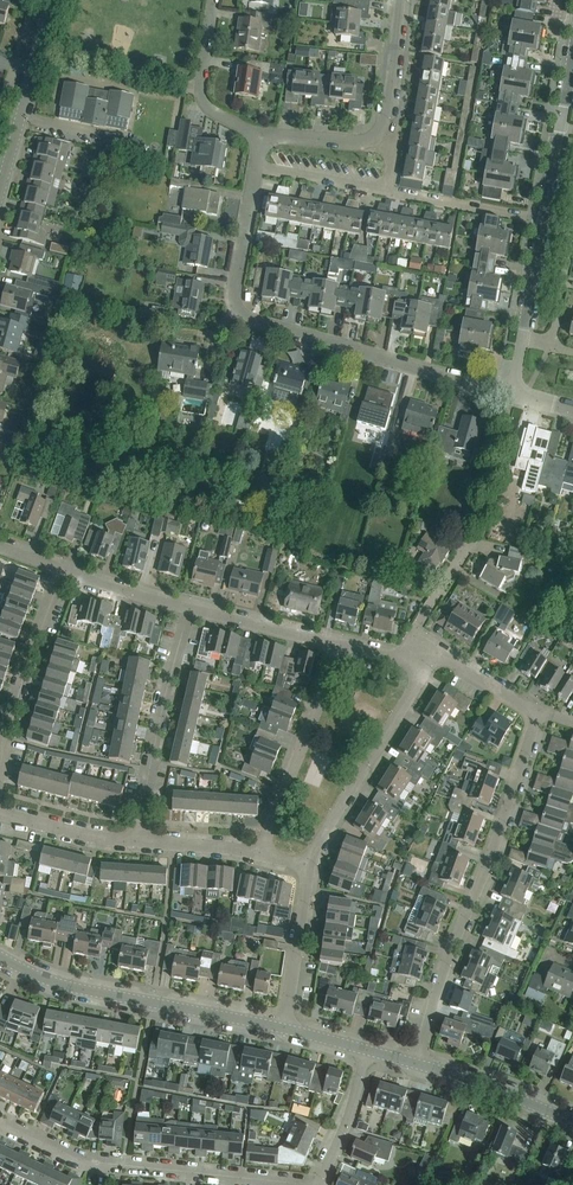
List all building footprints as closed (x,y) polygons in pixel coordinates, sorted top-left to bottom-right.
[(4,25),(9,7),(2,5),(4,0),(0,0),(0,24),(4,25)] [(344,6),(370,8),(370,0),(345,0),(344,6)] [(430,9),(449,12),(452,0),(431,0),(430,9)] [(549,0),(517,0),(515,11),(533,14),(535,3),(548,5),(549,0)] [(485,19),(488,3),(482,2),(479,17),(485,19)] [(368,20),(370,8),(344,6),(344,12),(338,11),(338,12),(333,11),(331,23),(337,23),(337,24),(359,26),(360,19),(368,20)] [(447,27),(449,12),(430,9),(427,23),(447,27)] [(531,25),(533,14),(515,11),(511,35),(541,40),(544,28),(531,25)] [(241,32),(238,48),(246,49),(246,50),(248,51),(248,50),(257,51),(261,27),(270,28),(271,17),(249,14),(248,21),(241,20),(239,31),(241,32)] [(487,34),(490,19),(485,19),(479,17),(477,32),(487,34)] [(444,42),(447,27),(427,23),(424,38),(444,42)] [(359,33),(359,26),(337,24),(335,35),(341,36),(340,43),(366,46),(367,34),(359,33)] [(485,50),(487,34),(477,32),(474,48),(480,49),(485,50)] [(539,52),(541,40),(511,35),(507,58),(525,61),(527,50),(539,52)] [(442,57),(444,42),(424,38),(422,53),(442,57)] [(492,55),(499,50),(496,44),(483,53),(492,55)] [(309,58),(310,49),(297,48),(296,57),(309,58)] [(477,64),(480,49),(474,48),(471,63),(477,64)] [(319,60),(320,50),(310,50),(309,59),(319,60)] [(523,72),(525,61),(507,58),(504,75),(493,73),(492,79),(503,81),(533,87),(535,74),(523,72)] [(425,59),(422,74),(442,78),(445,62),(425,59)] [(237,85),(235,95),(257,99),(260,81),(268,82),(269,76),(285,79),(287,67),(247,61),(246,69),(239,68),(237,80),(240,81),(239,85),(237,85)] [(473,84),(476,69),(470,68),(467,83),(473,84)] [(306,96),(308,74),(295,72),(295,78),(288,78),(285,102),(298,104),(298,96),(306,96)] [(323,106),(326,82),(319,82),(320,75),(308,74),(306,96),(312,97),(311,105),(323,106)] [(439,93),(442,78),(422,74),(419,89),(439,93)] [(343,100),(345,78),(333,77),(333,83),(326,82),(323,106),(335,108),(336,100),(343,100)] [(357,85),(357,79),(345,78),(343,100),(350,101),(349,109),(361,111),(364,86),(357,85)] [(531,99),(533,87),(503,81),(498,105),(516,108),(518,96),(531,99)] [(471,99),(473,84),(467,83),(465,98),(471,99)] [(61,108),(59,119),(81,123),(105,127),(127,131),(129,120),(134,97),(110,92),(110,94),(103,92),(103,91),(89,89),(89,88),(65,84),(61,107),(61,108)] [(437,108),(439,93),(419,89),(417,104),(437,108)] [(468,113),(471,99),(465,98),(462,112),(468,113)] [(434,123),(437,108),(417,104),(414,119),(434,123)] [(514,119),(516,108),(498,105),(494,128),(525,133),(527,121),(514,119)] [(465,129),(468,113),(462,112),(459,128),(465,129)] [(431,138),(434,123),(414,119),(411,134),(431,138)] [(182,121),(180,132),(177,149),(177,150),(186,152),(191,123),(182,121)] [(462,143),(465,129),(459,128),(457,142),(462,143)] [(522,145),(525,133),(494,128),(490,151),(508,155),(510,143),(522,145)] [(177,149),(180,132),(170,131),(167,147),(177,149)] [(428,153),(431,138),(411,134),(409,149),(428,153)] [(112,135),(111,148),(125,150),(127,137),(112,135)] [(42,157),(40,164),(40,165),(63,171),(70,146),(39,138),(37,146),(40,147),(37,156),(42,157)] [(195,143),(199,144),(196,166),(206,167),(205,176),(216,178),(217,169),(221,170),(226,146),(227,146),(227,144),(221,143),(221,144),(195,140),(196,141),(195,143)] [(460,159),(462,143),(457,142),(454,158),(460,159)] [(435,154),(428,153),(409,149),(406,164),(426,168),(432,169),(435,154)] [(506,165),(508,155),(490,151),(486,175),(516,180),(518,167),(506,165)] [(457,173),(460,159),(454,158),(451,172),(457,173)] [(61,181),(63,171),(40,165),(40,164),(33,163),(31,171),(33,172),(31,181),(35,182),(33,189),(33,190),(57,196),(58,191),(50,189),(53,179),(61,181)] [(423,182),(426,168),(406,164),(403,179),(423,182)] [(454,189),(457,173),(451,172),(448,172),(445,187),(454,189)] [(514,192),(516,180),(486,175),(482,198),(499,201),(502,189),(514,192)] [(202,191),(203,184),(172,178),(171,187),(186,189),(182,210),(217,216),(220,195),(202,191)] [(54,207),(57,196),(33,190),(33,189),(26,187),(25,194),(27,195),(24,206),(22,205),(20,213),(43,219),(46,205),(54,207)] [(278,220),(284,188),(279,187),(275,197),(270,196),(270,198),(265,197),(262,210),(267,211),(266,218),(278,220)] [(290,222),(293,201),(289,200),(289,189),(284,188),(278,220),(290,222)] [(301,224),(307,192),(302,191),(298,202),(293,201),(290,222),(301,224)] [(313,227),(317,205),(312,204),(312,193),(307,192),(301,224),(313,227)] [(324,229),(330,197),(325,196),(321,206),(317,205),(313,227),(324,229)] [(336,231),(340,210),(335,209),(336,198),(330,197),(324,229),(336,231)] [(347,233),(353,201),(348,200),(345,210),(340,210),(336,231),(347,233)] [(359,202),(353,201),(347,233),(360,235),(364,214),(359,213),(359,202)] [(379,237),(385,205),(380,204),(376,214),(371,213),(367,234),(379,237)] [(390,239),(394,217),(390,217),(390,206),(385,205),(379,237),(390,239)] [(402,241),(408,209),(403,208),(399,218),(394,217),(390,239),(402,241)] [(414,243),(418,222),(413,221),(414,210),(408,209),(402,241),(414,243)] [(426,245),(431,213),(426,212),(422,223),(418,222),(414,243),(426,245)] [(40,228),(43,219),(20,213),(18,221),(20,221),(16,238),(44,246),(47,234),(40,228)] [(159,223),(164,224),(181,227),(183,216),(164,213),(163,216),(160,217),(159,223)] [(437,248),(441,226),(437,225),(437,214),(431,213),(426,245),(437,248)] [(499,231),(501,219),(483,216),(479,240),(509,246),(511,233),(499,231)] [(449,250),(455,218),(450,217),(446,227),(441,226),(437,248),(449,250)] [(164,224),(162,232),(180,235),(181,227),(164,224)] [(207,267),(212,239),(195,236),(196,229),(183,227),(181,242),(183,246),(190,247),(187,264),(196,265),(196,266),(198,267),(198,266),(207,267)] [(273,245),(275,235),(258,232),(256,242),(273,245)] [(285,247),(287,240),(287,238),(275,235),(273,245),(285,247)] [(298,242),(297,249),(308,251),(310,241),(298,239),(298,242)] [(298,242),(287,240),(285,247),(297,249),(298,242)] [(507,257),(509,246),(479,240),(475,263),(492,267),(494,255),(507,257)] [(16,252),(11,272),(31,277),(36,259),(43,261),(45,252),(21,245),(19,253),(16,252)] [(359,262),(361,247),(354,245),(348,259),(359,262)] [(368,248),(361,247),(359,262),(367,264),(373,265),(374,258),(367,257),(368,248)] [(340,257),(332,256),(330,270),(338,271),(340,257)] [(423,259),(412,257),(410,267),(421,269),(423,259)] [(355,262),(354,270),(361,272),(363,264),(355,262)] [(490,277),(492,267),(475,263),(471,287),(501,292),(503,280),(490,277)] [(446,268),(435,266),(434,273),(445,274),(446,268)] [(252,268),(250,279),(255,280),(253,288),(254,288),(254,287),(265,289),(263,301),(275,304),(280,274),(257,269),(252,268)] [(159,271),(158,278),(175,281),(176,274),(159,271)] [(300,295),(303,280),(304,278),(280,274),(275,304),(287,306),(289,293),(300,295)] [(69,296),(84,299),(87,279),(72,277),(69,296)] [(321,314),(327,284),(303,280),(300,295),(300,298),(311,299),(309,312),(321,314)] [(202,298),(204,285),(185,281),(180,309),(179,316),(195,319),(196,312),(197,312),(200,298),(202,298)] [(7,285),(2,304),(17,309),(16,310),(25,313),(31,293),(48,298),(50,290),(27,283),(25,290),(7,285)] [(347,306),(350,288),(327,284),(321,314),(333,317),(335,304),(347,306)] [(383,287),(382,294),(373,292),(368,323),(380,325),(382,312),(393,314),(396,301),(398,289),(383,287)] [(499,304),(501,292),(471,287),(466,310),(484,313),(486,302),(499,304)] [(368,323),(373,292),(350,288),(347,306),(358,308),(355,320),(368,323)] [(421,297),(419,305),(414,336),(426,338),(428,325),(439,327),(439,328),(445,297),(440,296),(439,300),(421,297)] [(414,336),(419,305),(396,301),(393,314),(392,319),(393,319),(404,321),(401,333),(414,336)] [(482,324),(484,313),(466,310),(462,333),(492,339),(495,326),(482,324)] [(17,353),(23,330),(28,331),(30,320),(12,315),(10,323),(0,320),(0,349),(17,353)] [(445,337),(446,330),(439,329),(438,336),(445,337)] [(490,351),(492,339),(462,333),(460,345),(461,345),(461,348),(460,347),(458,357),(478,360),(480,351),(479,351),(479,349),(490,351)] [(196,368),(197,369),(198,366),(197,366),(200,348),(189,346),(188,353),(175,351),(175,349),(174,349),(175,345),(163,343),(157,378),(168,379),(169,373),(188,376),(184,397),(213,402),(215,386),(194,382),(196,368)] [(256,378),(262,358),(241,352),(232,384),(220,382),(219,387),(230,390),(231,385),(242,388),(243,385),(253,388),(251,399),(250,405),(244,403),(237,429),(249,432),(264,380),(256,378)] [(3,394),(7,376),(16,379),(21,362),(0,357),(0,393),(3,394)] [(272,396),(271,401),(289,406),(287,413),(301,417),(308,394),(307,394),(313,373),(300,369),(283,364),(282,365),(281,365),(277,377),(276,377),(274,385),(275,385),(272,396)] [(344,405),(350,384),(341,381),(339,386),(324,382),(321,390),(320,390),(319,392),(321,392),(316,406),(342,414),(339,424),(346,426),(352,407),(344,405)] [(363,404),(357,423),(385,431),(391,412),(389,412),(394,396),(369,389),(364,405),(363,404)] [(434,426),(435,423),(434,423),(437,412),(422,408),(423,405),(411,401),(403,429),(430,437),(433,426),(434,426)] [(208,418),(214,420),(217,407),(212,406),(208,418)] [(440,427),(432,452),(452,458),(454,449),(455,449),(472,454),(482,422),(463,416),(458,433),(440,427)] [(523,448),(520,459),(529,461),(522,490),(536,493),(538,486),(546,452),(551,434),(538,431),(538,428),(529,426),(525,440),(523,439),(520,447),(523,448)] [(546,452),(538,486),(551,489),(551,494),(560,496),(563,484),(568,463),(552,459),(553,455),(555,456),(555,455),(560,434),(552,432),(551,434),(546,452)] [(392,457),(397,437),(390,435),(384,454),(392,457)] [(568,463),(563,484),(572,487),(572,445),(568,463)] [(379,470),(384,452),(376,449),(371,468),(379,470)] [(268,451),(266,460),(269,461),(267,468),(274,469),(276,463),(283,465),(285,456),(268,451)] [(266,492),(273,492),(278,487),(278,480),(273,475),(266,475),(260,480),(260,487),(266,492)] [(58,490),(51,487),(47,496),(55,499),(58,490)] [(16,520),(16,521),(29,526),(30,525),(36,527),(41,515),(48,518),(47,520),(48,520),(55,501),(47,498),(46,501),(20,491),(17,501),(27,505),(21,522),(16,520)] [(62,503),(58,515),(65,518),(58,537),(73,542),(75,537),(82,540),(82,542),(82,543),(91,518),(75,512),(77,508),(62,503)] [(156,517),(151,536),(160,538),(161,533),(164,520),(164,519),(156,517)] [(90,531),(85,545),(93,549),(91,555),(106,561),(110,549),(118,552),(123,536),(127,526),(123,524),(123,522),(119,521),(118,519),(105,525),(110,535),(109,538),(90,531)] [(164,520),(161,533),(171,535),(171,533),(178,534),(180,524),(177,523),(164,520)] [(451,549),(436,539),(441,531),(432,526),(427,534),(418,548),(425,553),(420,562),(434,571),(440,562),(442,563),(451,549)] [(195,531),(186,529),(184,536),(193,538),(195,531)] [(232,543),(240,545),(245,532),(236,529),(232,543)] [(225,537),(220,556),(228,558),(229,553),(231,547),(233,539),(225,537)] [(130,538),(123,567),(143,572),(150,543),(130,538)] [(165,544),(158,572),(179,577),(186,550),(165,544)] [(524,550),(510,547),(508,560),(500,558),(498,567),(494,566),(495,565),(495,564),(494,563),(494,562),(493,562),(492,562),(491,561),(490,562),(489,563),(489,564),(488,565),(480,579),(500,590),(506,580),(508,582),(514,579),(515,574),(519,575),(522,563),(521,563),(524,550)] [(264,572),(273,574),(278,552),(269,550),(264,572)] [(200,551),(193,580),(206,583),(206,582),(211,583),(210,585),(214,585),(219,563),(208,560),(210,553),(200,551)] [(234,570),(229,589),(258,596),(263,577),(234,570)] [(340,570),(336,588),(343,589),(347,572),(340,570)] [(35,591),(40,578),(20,571),(15,584),(35,591)] [(365,617),(363,624),(374,627),(374,628),(391,632),(395,614),(379,610),(380,606),(379,606),(382,597),(380,596),(383,583),(373,580),(365,617)] [(31,603),(35,591),(15,584),(11,596),(31,603)] [(291,585),(286,607),(298,610),(299,608),(304,609),(304,611),(317,614),(322,593),(291,585)] [(342,592),(336,620),(349,623),(351,618),(357,620),(361,604),(355,603),(356,595),(342,592)] [(31,603),(11,596),(6,594),(1,606),(6,608),(26,615),(31,603)] [(483,624),(467,614),(469,610),(450,599),(437,619),(456,630),(453,634),(470,645),(483,624)] [(92,624),(97,604),(82,600),(80,611),(72,610),(68,625),(80,627),(85,623),(92,624)] [(112,607),(97,604),(92,624),(107,628),(105,634),(113,636),(117,620),(109,619),(112,607)] [(502,626),(512,609),(502,604),(493,620),(502,626)] [(22,628),(26,615),(6,608),(2,620),(22,628)] [(137,635),(142,614),(127,611),(124,622),(117,620),(113,636),(109,651),(117,652),(121,637),(127,638),(128,633),(137,635)] [(156,618),(142,614),(137,635),(151,639),(149,644),(150,644),(158,646),(161,631),(154,629),(156,618)] [(22,628),(2,620),(0,625),(0,634),(17,640),(22,628)] [(513,649),(506,645),(511,637),(498,630),(485,653),(504,664),(513,649)] [(201,641),(197,656),(206,658),(211,659),(212,653),(221,656),(226,635),(211,631),(209,643),(201,641)] [(226,635),(221,656),(236,659),(234,665),(242,667),(246,652),(238,650),(241,638),(226,635)] [(11,658),(15,645),(0,640),(0,654),(11,658)] [(59,640),(55,653),(75,660),(79,647),(59,640)] [(246,652),(242,667),(250,669),(252,669),(257,664),(266,666),(271,646),(256,642),(253,653),(246,652)] [(547,661),(546,661),(540,657),(543,652),(529,644),(521,657),(529,661),(522,672),(529,677),(530,676),(536,679),(540,672),(547,661)] [(271,646),(266,666),(280,670),(279,675),(276,686),(283,689),(285,683),(286,677),(290,662),(283,660),(285,649),(271,646)] [(80,661),(75,660),(55,653),(51,666),(71,672),(76,674),(80,661)] [(286,677),(285,683),(293,684),(294,679),(296,680),(300,677),(300,675),(310,677),(315,656),(300,653),(297,664),(290,662),(286,677)] [(11,658),(0,654),(0,668),(7,670),(11,658)] [(130,658),(128,671),(151,676),(152,671),(149,670),(150,663),(130,658)] [(561,667),(548,659),(548,658),(546,661),(547,661),(540,672),(547,676),(540,687),(548,692),(549,691),(554,694),(565,676),(558,672),(561,667)] [(196,662),(194,670),(208,673),(210,665),(196,662)] [(67,685),(71,672),(51,666),(47,678),(67,685)] [(235,677),(244,679),(246,669),(238,667),(235,677)] [(150,682),(151,676),(128,671),(125,684),(145,688),(147,681),(150,682)] [(208,678),(192,674),(190,682),(188,681),(186,686),(205,690),(208,678)] [(572,680),(565,676),(554,694),(559,697),(559,698),(566,703),(572,692),(572,679),(572,680)] [(63,697),(67,685),(47,678),(43,691),(63,697)] [(143,700),(145,688),(125,684),(124,691),(120,690),(119,695),(143,700)] [(202,703),(205,690),(186,686),(185,691),(188,692),(186,699),(202,703)] [(276,686),(273,694),(278,696),(273,710),(292,718),(298,704),(287,699),(290,692),(283,689),(276,686)] [(87,704),(89,699),(90,691),(85,690),(84,697),(77,699),(77,701),(82,702),(87,704)] [(60,709),(63,697),(43,691),(39,703),(60,709)] [(439,692),(431,705),(450,717),(455,708),(464,714),(472,701),(458,692),(452,701),(439,692)] [(140,713),(143,700),(119,695),(118,701),(121,702),(120,709),(140,713)] [(199,716),(202,703),(186,699),(184,707),(182,706),(180,711),(199,716)] [(56,722),(60,709),(39,703),(35,715),(56,722)] [(445,725),(450,717),(431,705),(423,717),(437,725),(433,731),(444,738),(446,740),(452,729),(445,725)] [(264,707),(259,720),(262,722),(259,729),(273,735),(276,728),(287,732),(292,718),(273,710),(264,707)] [(138,725),(140,713),(120,709),(118,716),(115,715),(114,721),(138,725)] [(196,729),(199,716),(180,711),(179,716),(182,717),(180,725),(196,729)] [(500,743),(512,725),(496,714),(492,720),(480,712),(468,732),(487,744),(491,737),(500,743)] [(52,734),(56,722),(35,715),(31,728),(52,734)] [(81,729),(84,717),(79,715),(77,724),(76,725),(75,728),(81,729)] [(135,739),(138,725),(114,721),(113,726),(116,727),(115,734),(135,739)] [(193,741),(196,729),(180,725),(178,732),(176,732),(174,737),(193,741)] [(48,747),(52,734),(31,728),(27,741),(48,747)] [(437,748),(444,738),(433,731),(431,730),(427,736),(414,728),(406,740),(425,752),(430,744),(437,748)] [(256,737),(250,750),(256,752),(275,760),(281,746),(270,742),(273,735),(259,729),(256,737)] [(134,745),(135,739),(115,734),(112,747),(135,752),(137,746),(134,745)] [(190,754),(193,741),(174,737),(177,738),(175,745),(173,745),(171,750),(190,754)] [(550,744),(572,752),(572,739),(572,740),(571,743),(552,737),(550,744)] [(425,752),(406,740),(398,752),(412,761),(408,767),(410,768),(420,775),(421,775),(427,765),(420,760),(425,752)] [(463,741),(457,751),(462,753),(468,744),(463,741)] [(550,744),(547,752),(564,758),(563,761),(564,761),(561,769),(572,773),(572,752),(550,744)] [(134,757),(135,752),(112,747),(109,759),(130,764),(131,756),(134,757)] [(187,767),(190,754),(171,750),(170,754),(173,755),(171,763),(187,767)] [(245,764),(242,772),(256,777),(259,770),(270,774),(275,760),(256,752),(250,766),(245,764)] [(512,759),(504,756),(501,764),(509,767),(512,759)] [(461,770),(458,779),(465,781),(473,784),(494,792),(499,778),(484,773),(487,766),(466,758),(461,770)] [(416,786),(422,776),(423,776),(421,775),(420,775),(410,768),(406,774),(393,766),(385,778),(404,790),(409,782),(416,786)] [(31,789),(36,770),(23,767),(18,786),(31,789)] [(561,769),(559,777),(558,777),(557,780),(538,774),(536,782),(572,794),(572,773),(561,769)] [(43,793),(48,773),(36,770),(31,789),(43,793)] [(56,796),(61,776),(48,773),(43,793),(56,796)] [(69,796),(73,779),(61,776),(56,796),(68,799),(69,796)] [(81,799),(86,779),(74,776),(73,779),(69,796),(81,799)] [(399,798),(404,790),(385,778),(377,790),(391,799),(387,805),(399,813),(406,803),(399,798)] [(94,802),(99,782),(86,779),(81,799),(94,802)] [(455,788),(451,799),(472,807),(474,800),(489,806),(494,792),(473,784),(465,781),(462,790),(455,788)] [(105,805),(110,785),(99,782),(94,802),(105,805)] [(572,794),(536,782),(533,789),(550,795),(549,798),(550,798),(547,807),(572,815),(572,805),(569,804),(572,794)] [(124,789),(110,785),(105,805),(119,808),(124,789)] [(185,811),(186,794),(174,793),(173,811),(185,811)] [(197,812),(198,795),(186,794),(185,811),(197,812)] [(209,813),(210,795),(198,795),(197,812),(209,813)] [(221,814),(222,796),(210,795),(209,813),(221,814)] [(233,815),(235,797),(222,796),(221,814),(233,815)] [(245,816),(247,798),(235,797),(233,815),(245,816)] [(259,799),(247,798),(245,816),(258,816),(259,799)] [(469,813),(472,807),(451,799),(449,806),(451,812),(454,813),(450,822),(479,833),(484,819),(469,813)] [(393,823),(399,813),(387,805),(383,811),(370,802),(362,815),(381,827),(386,819),(393,823)] [(547,807),(544,814),(543,817),(524,811),(521,819),(559,831),(558,831),(560,832),(564,821),(572,824),(572,815),(547,807)] [(381,827),(362,815),(354,827),(368,836),(364,842),(368,844),(376,850),(383,839),(376,835),(381,827)] [(558,831),(559,831),(521,819),(519,827),(536,832),(535,835),(536,835),(533,844),(572,857),(572,847),(555,841),(558,831)] [(479,833),(450,822),(443,843),(457,848),(459,841),(474,846),(479,833)] [(368,845),(364,843),(348,837),(343,850),(363,857),(368,845)] [(18,840),(16,848),(31,851),(33,844),(18,840)] [(454,854),(457,848),(443,843),(439,854),(447,857),(443,866),(465,874),(470,860),(454,854)] [(9,862),(11,846),(0,844),(0,860),(9,862)] [(533,844),(530,852),(529,851),(528,855),(512,849),(509,858),(523,864),(524,862),(546,869),(550,859),(567,864),(572,861),(572,857),(533,844)] [(44,848),(38,872),(50,875),(52,869),(56,851),(44,848)] [(359,870),(363,857),(343,850),(339,862),(359,870)] [(64,872),(68,854),(56,851),(52,869),(64,872)] [(76,875),(80,857),(68,854),(64,872),(76,875)] [(76,875),(74,882),(86,885),(92,886),(96,868),(90,866),(92,860),(80,857),(76,875)] [(4,877),(6,878),(12,878),(14,878),(16,863),(9,862),(0,860),(0,877),(4,877)] [(354,881),(359,870),(339,862),(334,874),(354,882),(354,881)] [(114,883),(115,863),(110,863),(110,866),(102,865),(101,882),(114,883)] [(127,884),(128,867),(120,866),(121,864),(115,863),(114,883),(127,884)] [(141,868),(142,868),(142,865),(136,865),(136,867),(128,867),(127,884),(140,885),(141,868)] [(153,885),(154,866),(149,866),(149,868),(142,868),(141,868),(140,885),(153,885)] [(166,886),(168,870),(159,869),(160,867),(154,866),(153,885),(166,886)] [(460,887),(465,874),(443,866),(440,875),(432,872),(428,883),(442,888),(444,882),(460,887)] [(194,889),(195,868),(182,867),(182,869),(175,869),(173,892),(180,892),(181,888),(187,889),(186,897),(193,898),(194,889)] [(541,885),(538,884),(539,881),(542,873),(529,867),(525,874),(513,869),(509,877),(511,878),(510,882),(508,882),(508,883),(527,891),(533,894),(534,891),(538,892),(541,885)] [(207,890),(208,869),(195,868),(194,889),(207,890)] [(220,891),(221,870),(208,869),(207,890),(220,891)] [(235,871),(221,870),(220,891),(233,892),(235,871)] [(365,885),(354,881),(354,882),(334,874),(330,887),(349,894),(349,895),(362,898),(364,892),(362,892),(365,885)] [(4,877),(3,884),(11,885),(25,888),(27,880),(14,878),(12,878),(6,878),(4,877)] [(250,900),(254,880),(241,877),(237,898),(250,900)] [(261,912),(267,882),(254,880),(250,900),(257,902),(255,911),(261,912)] [(276,906),(280,885),(267,882),(261,912),(267,914),(269,904),(276,906)] [(524,899),(527,891),(508,883),(507,884),(509,884),(507,888),(505,887),(501,896),(514,901),(510,909),(524,915),(527,907),(524,906),(526,900),(524,899)] [(24,895),(25,888),(11,885),(9,893),(24,895)] [(276,906),(274,914),(286,916),(285,919),(290,920),(292,907),(289,906),(293,888),(280,885),(276,906)] [(413,909),(421,913),(441,921),(441,919),(440,919),(442,915),(444,916),(447,908),(435,902),(439,894),(423,887),(413,909)] [(2,908),(8,908),(9,902),(3,901),(4,892),(0,891),(0,907),(2,908)] [(385,904),(388,894),(383,892),(379,891),(376,902),(385,904)] [(331,898),(329,912),(350,915),(352,901),(331,898)] [(372,910),(377,912),(375,918),(380,920),(383,908),(374,905),(372,910)] [(24,907),(21,921),(28,923),(32,909),(24,907)] [(440,922),(441,921),(421,913),(413,909),(404,931),(420,938),(424,929),(436,935),(440,926),(437,925),(439,921),(440,922)] [(521,922),(524,915),(510,909),(507,916),(495,911),(491,919),(493,920),(492,924),(490,923),(490,924),(509,933),(513,925),(515,926),(517,921),(521,922)] [(356,916),(350,915),(329,912),(327,924),(354,928),(356,916)] [(42,943),(46,922),(45,922),(46,914),(43,914),(39,913),(37,913),(35,914),(35,916),(34,916),(34,920),(32,920),(28,940),(42,943)] [(46,922),(42,943),(43,943),(43,946),(51,948),(52,945),(54,945),(57,931),(60,931),(60,929),(68,931),(71,916),(63,915),(61,920),(57,920),(55,919),(53,921),(52,923),(46,922)] [(91,936),(84,934),(84,931),(82,927),(80,926),(77,926),(79,918),(71,916),(68,931),(75,932),(74,939),(76,939),(74,954),(87,956),(91,936)] [(377,933),(380,920),(375,918),(371,918),(369,931),(377,933)] [(216,931),(218,921),(208,919),(206,929),(216,931)] [(243,936),(245,926),(246,921),(232,919),(231,923),(229,933),(243,936)] [(229,933),(231,923),(218,921),(216,931),(229,933)] [(564,941),(572,945),(572,921),(564,941)] [(352,941),(354,928),(327,924),(325,937),(346,940),(352,941)] [(515,935),(509,933),(490,924),(489,926),(491,926),(489,930),(487,929),(483,937),(495,943),(492,950),(506,956),(515,935)] [(12,925),(8,940),(15,942),(19,927),(12,925)] [(258,928),(245,926),(243,936),(253,938),(254,933),(257,933),(258,928)] [(284,930),(271,927),(270,936),(282,939),(284,930)] [(91,936),(87,956),(99,959),(102,947),(112,949),(116,930),(105,928),(105,932),(92,930),(91,936)] [(116,930),(112,949),(119,951),(118,955),(121,956),(119,967),(132,970),(136,949),(138,940),(122,937),(123,931),(116,930)] [(373,945),(377,933),(369,931),(368,940),(369,940),(368,944),(373,945)] [(344,953),(346,940),(325,937),(323,950),(344,953)] [(396,951),(394,959),(423,967),(423,966),(422,965),(423,961),(425,962),(428,953),(415,950),(417,942),(402,938),(400,946),(399,946),(397,951),(396,951)] [(157,963),(161,943),(148,940),(144,943),(143,950),(136,949),(132,970),(145,972),(147,961),(157,963)] [(264,940),(263,948),(278,950),(279,943),(264,940)] [(185,980),(190,952),(175,949),(176,946),(168,944),(164,964),(174,966),(172,977),(185,980)] [(211,968),(214,953),(199,950),(199,954),(190,952),(185,980),(198,982),(200,971),(211,973),(211,972),(210,972),(211,968)] [(342,966),(344,953),(323,950),(321,963),(342,966)] [(502,964),(506,956),(492,950),(489,958),(473,951),(470,959),(472,960),(470,964),(469,963),(468,965),(488,973),(490,974),(494,966),(500,969),(502,964)] [(222,955),(214,953),(211,968),(219,969),(222,955)] [(423,968),(423,967),(393,959),(390,973),(393,974),(391,982),(405,986),(407,978),(420,981),(423,972),(420,972),(421,968),(423,968)] [(249,975),(257,976),(258,972),(260,962),(252,960),(249,975)] [(369,976),(373,962),(368,960),(364,975),(369,976)] [(231,989),(236,961),(232,961),(227,963),(227,966),(222,965),(218,986),(231,989)] [(248,970),(242,969),(243,966),(240,962),(236,961),(231,989),(244,991),(248,970)] [(570,974),(563,971),(564,969),(554,964),(548,979),(535,974),(528,988),(545,995),(548,989),(569,998),(572,990),(572,976),(570,974)] [(490,974),(488,973),(468,965),(468,966),(469,966),(467,970),(465,969),(461,978),(474,983),(471,991),(487,998),(492,985),(494,985),(497,977),(490,974)] [(271,975),(258,972),(257,976),(254,993),(267,995),(271,975)] [(338,1012),(344,992),(336,990),(336,987),(331,985),(332,982),(320,979),(318,994),(327,996),(324,1009),(333,1012),(333,1009),(337,1011),(337,1012),(338,1012)] [(364,1006),(367,992),(359,989),(358,993),(353,991),(352,994),(344,992),(338,1012),(339,1013),(340,1011),(344,1012),(343,1015),(352,1017),(355,1004),(364,1006)] [(468,1013),(474,997),(456,991),(450,1007),(468,1013)] [(389,998),(376,994),(367,992),(364,1006),(371,1008),(368,1021),(376,1024),(377,1021),(381,1022),(381,1024),(382,1024),(388,1004),(389,998)] [(28,1005),(15,1001),(11,1014),(3,1010),(0,1018),(0,1027),(5,1030),(6,1028),(19,1033),(28,1005)] [(407,1018),(411,1003),(403,1001),(402,1005),(397,1003),(396,1006),(388,1004),(382,1024),(383,1024),(384,1023),(388,1024),(387,1027),(396,1029),(399,1016),(407,1018)] [(41,1010),(28,1005),(19,1033),(31,1037),(30,1041),(40,1044),(43,1033),(45,1025),(36,1023),(41,1010)] [(57,1035),(61,1014),(47,1012),(45,1025),(43,1033),(57,1035)] [(70,1038),(74,1017),(61,1014),(57,1035),(70,1038)] [(496,1030),(499,1022),(476,1014),(473,1022),(480,1024),(496,1030)] [(82,1048),(87,1019),(74,1017),(70,1038),(77,1039),(76,1045),(77,1047),(82,1048)] [(459,1048),(464,1033),(476,1036),(480,1024),(473,1022),(462,1018),(459,1025),(446,1021),(441,1036),(450,1039),(448,1044),(459,1048)] [(87,1019),(82,1048),(96,1050),(97,1043),(101,1022),(87,1019)] [(110,1045),(114,1024),(101,1022),(97,1043),(110,1045)] [(123,1048),(127,1027),(114,1024),(110,1045),(108,1055),(114,1056),(116,1046),(123,1048)] [(137,1050),(141,1029),(127,1027),(123,1048),(137,1050)] [(516,1063),(522,1047),(503,1039),(507,1031),(500,1028),(494,1041),(501,1043),(496,1054),(516,1063)] [(171,1059),(175,1036),(161,1033),(159,1041),(152,1040),(149,1058),(156,1060),(157,1057),(171,1059)] [(191,1067),(196,1040),(175,1036),(171,1059),(184,1062),(183,1065),(191,1067)] [(558,1064),(566,1045),(552,1039),(546,1052),(539,1049),(530,1069),(545,1075),(551,1062),(558,1064)] [(212,1067),(217,1044),(196,1040),(191,1067),(198,1068),(199,1065),(212,1067)] [(531,1043),(526,1040),(523,1048),(528,1050),(531,1043)] [(233,1073),(238,1046),(230,1045),(230,1046),(217,1044),(212,1067),(226,1070),(225,1072),(233,1073)] [(254,1075),(259,1052),(245,1049),(246,1048),(238,1046),(233,1073),(231,1081),(239,1082),(239,1081),(253,1083),(254,1075)] [(275,1082),(281,1054),(272,1053),(272,1054),(259,1052),(254,1075),(267,1078),(267,1080),(275,1082)] [(296,1085),(302,1062),(289,1058),(290,1057),(281,1054),(275,1082),(282,1084),(283,1081),(296,1085)] [(52,1063),(52,1058),(45,1057),(44,1066),(51,1069),(52,1063)] [(572,1059),(568,1070),(566,1069),(561,1082),(572,1087),(572,1059)] [(316,1093),(323,1066),(316,1064),(315,1065),(302,1062),(296,1085),(309,1088),(308,1091),(316,1093)] [(331,1068),(323,1066),(316,1093),(323,1095),(324,1092),(337,1096),(344,1073),(330,1070),(331,1068)] [(35,1114),(44,1094),(0,1073),(0,1097),(35,1114)] [(387,1110),(394,1087),(381,1084),(381,1082),(374,1080),(366,1107),(373,1109),(374,1106),(387,1110)] [(394,1087),(387,1110),(401,1114),(404,1105),(411,1107),(415,1092),(407,1090),(407,1091),(394,1087)] [(428,1122),(435,1099),(422,1096),(422,1094),(415,1092),(411,1107),(407,1119),(414,1121),(415,1118),(428,1122)] [(62,1127),(71,1110),(59,1104),(61,1100),(53,1096),(41,1122),(48,1126),(49,1125),(54,1128),(56,1124),(62,1127)] [(259,1098),(251,1096),(250,1103),(258,1105),(259,1098)] [(448,1103),(435,1099),(428,1122),(442,1126),(445,1117),(452,1119),(459,1105),(448,1102),(448,1103)] [(303,1110),(296,1106),(294,1113),(301,1116),(303,1110)] [(73,1137),(83,1116),(71,1110),(62,1127),(69,1131),(68,1134),(73,1137)] [(122,1132),(126,1113),(114,1112),(114,1115),(103,1113),(102,1121),(101,1121),(101,1122),(99,1140),(107,1141),(107,1145),(112,1146),(112,1147),(120,1148),(122,1132)] [(295,1123),(290,1135),(311,1145),(317,1132),(318,1133),(321,1126),(296,1114),(293,1122),(295,1123)] [(483,1141),(489,1124),(482,1122),(483,1120),(468,1114),(466,1120),(458,1117),(449,1140),(458,1144),(461,1137),(474,1142),(475,1138),(483,1141)] [(99,1140),(101,1122),(95,1121),(83,1116),(73,1137),(78,1139),(80,1136),(87,1139),(87,1138),(99,1140)] [(137,1117),(134,1144),(142,1145),(142,1150),(148,1150),(150,1126),(151,1118),(137,1117)] [(151,1118),(150,1126),(148,1150),(153,1151),(154,1146),(162,1147),(164,1124),(164,1120),(163,1119),(151,1118)] [(166,1123),(164,1124),(162,1147),(169,1148),(169,1153),(174,1153),(178,1122),(173,1121),(170,1121),(166,1123)] [(178,1122),(174,1153),(180,1154),(180,1149),(188,1150),(191,1124),(178,1122)] [(370,1125),(359,1122),(357,1129),(367,1131),(370,1125)] [(201,1156),(204,1126),(191,1124),(188,1150),(196,1151),(196,1156),(201,1156)] [(218,1127),(204,1126),(201,1156),(207,1157),(207,1152),(215,1153),(217,1133),(218,1127)] [(488,1154),(491,1155),(492,1152),(507,1158),(506,1161),(521,1167),(527,1153),(512,1147),(517,1134),(502,1128),(497,1141),(494,1140),(488,1154)] [(228,1159),(231,1135),(217,1133),(215,1153),(223,1154),(222,1158),(228,1159)] [(244,1136),(231,1135),(228,1159),(234,1160),(234,1155),(242,1156),(244,1136)] [(306,1157),(311,1145),(290,1135),(284,1147),(282,1146),(281,1147),(280,1148),(279,1149),(255,1147),(255,1143),(248,1142),(246,1162),(278,1165),(278,1163),(303,1166),(307,1158),(306,1157)] [(389,1162),(394,1144),(370,1137),(369,1138),(372,1139),(368,1146),(357,1141),(353,1150),(355,1151),(352,1158),(362,1163),(361,1165),(369,1168),(370,1166),(371,1167),(375,1158),(389,1162)] [(11,1152),(4,1148),(6,1144),(1,1142),(0,1144),(0,1168),(3,1169),(11,1152)] [(561,1166),(567,1153),(551,1146),(543,1165),(552,1169),(548,1177),(558,1181),(564,1167),(561,1166)] [(15,1175),(25,1153),(20,1151),(18,1155),(11,1152),(3,1169),(15,1175)] [(27,1181),(36,1163),(29,1160),(30,1156),(25,1153),(15,1175),(27,1181)] [(432,1156),(425,1154),(423,1159),(426,1163),(430,1164),(432,1156)] [(50,1165),(45,1163),(43,1166),(36,1163),(27,1181),(36,1184),(40,1184),(50,1165)] [(60,1175),(53,1171),(55,1167),(50,1165),(40,1184),(55,1184),(60,1175)] [(337,1184),(377,1184),(380,1180),(357,1170),(354,1177),(342,1171),(342,1172),(343,1173),(337,1184)] [(82,1179),(74,1176),(69,1174),(67,1178),(60,1175),(55,1184),(79,1184),(82,1179)]
